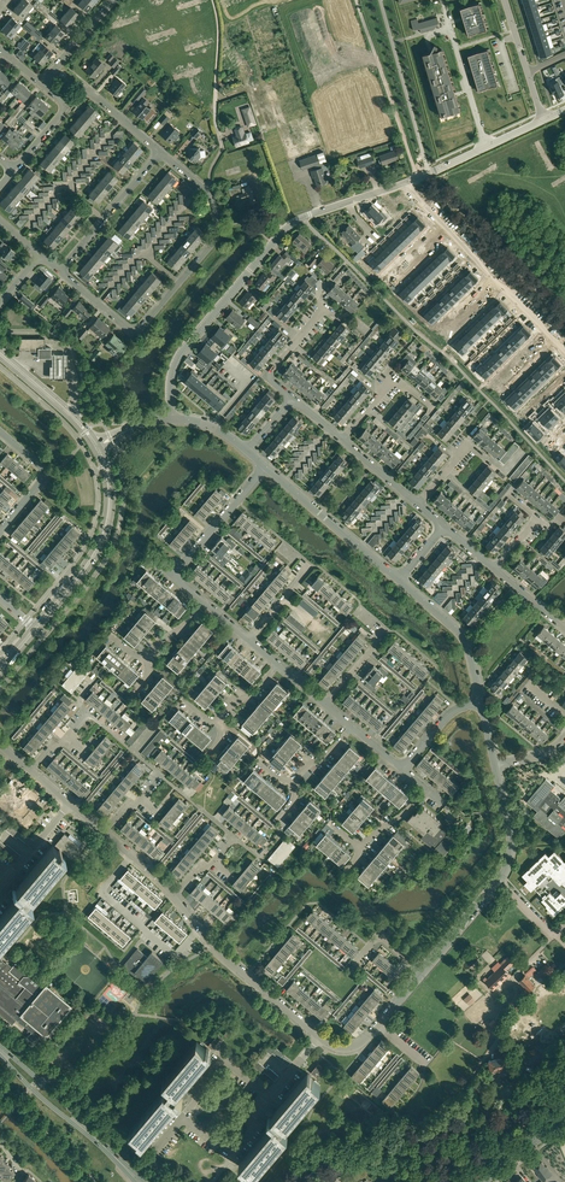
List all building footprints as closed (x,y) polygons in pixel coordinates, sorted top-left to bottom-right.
[(18,4),(27,11),(33,5),(26,0),(21,0),(18,4)] [(85,0),(81,0),(78,4),(87,12),(92,6),(85,0)] [(535,1),(525,5),(526,10),(537,7),(535,1)] [(479,2),(460,8),(463,17),(464,21),(468,35),(487,29),(479,2)] [(18,4),(13,10),(22,17),(25,19),(30,13),(27,11),(18,4)] [(39,6),(48,13),(50,10),(42,4),(39,6)] [(45,16),(48,13),(39,6),(37,9),(45,16)] [(70,7),(65,13),(74,21),(79,15),(70,7)] [(537,7),(526,10),(528,16),(539,13),(537,7)] [(50,10),(48,13),(56,20),(59,17),(50,10)] [(56,20),(48,13),(45,16),(53,23),(56,20)] [(74,21),(65,13),(60,19),(69,27),(74,21)] [(539,13),(528,16),(530,22),(541,19),(539,13)] [(11,17),(6,23),(15,31),(20,25),(11,17)] [(411,20),(414,30),(420,28),(421,33),(434,29),(433,25),(439,23),(437,17),(418,23),(417,18),(417,19),(411,20)] [(541,19),(530,22),(532,28),(543,25),(541,19)] [(27,21),(25,24),(33,31),(35,28),(27,21)] [(10,37),(15,31),(6,23),(1,29),(10,37)] [(22,27),(30,34),(33,31),(25,24),(22,27)] [(50,31),(59,38),(65,32),(55,25),(50,31)] [(543,25),(532,28),(534,34),(545,30),(543,25)] [(35,28),(33,31),(41,38),(44,35),(35,28)] [(48,33),(45,37),(54,45),(59,38),(50,31),(48,29),(46,31),(48,33)] [(545,30),(534,34),(536,40),(547,36),(545,30)] [(33,31),(30,34),(39,41),(41,38),(33,31)] [(547,36),(536,40),(538,46),(548,42),(547,36)] [(20,49),(27,41),(24,38),(17,47),(20,49)] [(27,41),(20,49),(23,52),(30,44),(27,41)] [(548,42),(538,46),(540,51),(550,48),(548,42)] [(439,108),(440,111),(441,116),(444,115),(446,115),(453,112),(453,113),(456,112),(460,110),(458,106),(459,106),(458,105),(457,103),(457,102),(442,49),(435,51),(438,46),(434,44),(431,50),(432,52),(423,55),(439,108)] [(38,51),(47,58),(53,52),(43,45),(38,51)] [(35,47),(32,50),(36,54),(33,57),(42,64),(47,58),(38,51),(35,47)] [(550,48),(540,51),(541,58),(552,54),(550,48)] [(487,49),(467,55),(471,68),(473,72),(478,91),(498,85),(487,49)] [(110,61),(108,63),(114,67),(119,61),(114,56),(110,61)] [(96,58),(86,70),(94,77),(105,65),(96,58)] [(117,66),(111,73),(114,76),(119,69),(117,66)] [(3,89),(11,80),(5,75),(0,80),(0,86),(3,89)] [(556,79),(549,82),(552,87),(551,87),(554,93),(554,92),(556,97),(564,94),(559,85),(563,83),(559,77),(556,78),(556,79)] [(109,90),(116,96),(126,85),(117,78),(113,82),(114,83),(109,89),(109,90)] [(11,91),(17,96),(25,87),(19,82),(11,91)] [(25,87),(17,96),(23,101),(31,92),(25,87)] [(135,96),(139,99),(146,90),(143,87),(135,96)] [(32,108),(28,112),(31,114),(34,111),(42,102),(36,96),(28,106),(32,108)] [(144,99),(134,111),(143,119),(144,118),(145,119),(144,119),(147,121),(153,114),(154,112),(151,109),(150,109),(145,105),(147,102),(144,99)] [(42,102),(34,111),(41,116),(48,107),(42,102)] [(15,116),(22,108),(19,105),(12,114),(15,116)] [(89,105),(84,111),(93,119),(98,113),(89,105)] [(250,107),(243,110),(246,116),(253,114),(250,107)] [(22,108),(15,116),(18,119),(25,111),(22,108)] [(93,119),(84,111),(79,117),(88,125),(93,119)] [(5,122),(8,125),(15,116),(12,114),(5,122)] [(159,120),(164,125),(169,118),(164,114),(159,120)] [(15,116),(8,125),(11,127),(18,119),(15,116)] [(79,117),(74,123),(84,131),(88,125),(79,117)] [(25,122),(33,129),(36,126),(27,119),(25,122)] [(33,129),(25,122),(22,125),(30,132),(33,129)] [(79,136),(84,131),(74,123),(69,128),(79,136)] [(179,135),(177,133),(179,131),(171,124),(167,128),(168,129),(162,135),(170,142),(173,138),(176,141),(179,137),(179,135)] [(197,127),(191,134),(196,138),(202,132),(197,127)] [(237,136),(233,137),(236,146),(249,142),(245,133),(244,133),(242,127),(235,129),(237,136)] [(9,129),(1,138),(7,143),(15,134),(18,131),(15,129),(12,132),(9,129)] [(15,134),(7,143),(13,148),(14,149),(16,147),(19,150),(24,144),(20,140),(21,139),(18,136),(20,133),(18,131),(15,134)] [(65,134),(60,140),(69,148),(74,142),(65,134)] [(60,140),(55,146),(64,154),(69,148),(60,140)] [(128,148),(137,156),(142,150),(138,146),(133,142),(132,142),(128,148)] [(55,146),(50,151),(59,159),(64,154),(55,146)] [(137,156),(128,148),(123,154),(132,162),(137,156)] [(205,150),(200,151),(200,149),(199,148),(190,149),(189,150),(190,159),(191,160),(200,159),(201,158),(206,157),(206,156),(206,151),(205,150)] [(50,151),(45,157),(54,165),(59,159),(50,151)] [(323,151),(299,160),(303,169),(315,165),(319,163),(321,168),(322,167),(322,168),(328,166),(326,161),(323,151)] [(380,156),(380,157),(380,159),(381,163),(383,164),(399,159),(396,151),(380,156)] [(123,154),(118,160),(127,168),(132,162),(123,154)] [(360,168),(375,163),(372,156),(358,161),(360,168)] [(45,157),(40,163),(49,171),(54,165),(45,157)] [(118,160),(113,165),(122,173),(127,168),(118,160)] [(321,168),(311,171),(313,177),(315,177),(317,185),(318,185),(317,184),(326,181),(326,182),(322,168),(322,167),(321,168)] [(29,168),(24,174),(34,182),(39,176),(38,176),(37,175),(39,172),(36,170),(34,172),(29,168)] [(108,171),(103,177),(113,185),(118,179),(108,171)] [(168,172),(163,178),(172,186),(177,180),(168,172)] [(24,174),(19,180),(29,188),(34,182),(24,174)] [(103,177),(98,183),(108,191),(113,185),(103,177)] [(163,178),(158,184),(167,191),(172,186),(163,178)] [(19,180),(14,186),(24,194),(26,196),(31,190),(29,188),(19,180)] [(98,183),(93,189),(103,197),(108,191),(98,183)] [(242,189),(243,194),(241,195),(242,198),(249,196),(251,204),(261,201),(259,194),(260,193),(257,183),(245,187),(245,188),(242,189)] [(158,184),(153,189),(163,197),(167,191),(158,184)] [(14,186),(10,192),(19,200),(24,194),(14,186)] [(91,196),(88,200),(93,204),(95,201),(98,202),(103,197),(93,189),(88,195),(91,196)] [(153,189),(148,195),(158,203),(163,197),(153,189)] [(10,192),(5,197),(14,205),(19,200),(10,192)] [(0,203),(0,204),(9,211),(11,213),(16,207),(5,197),(0,203)] [(144,201),(139,207),(148,215),(153,209),(144,201)] [(391,201),(384,207),(392,215),(389,218),(394,223),(397,220),(395,217),(401,211),(391,201)] [(73,205),(68,211),(77,219),(82,213),(73,205)] [(373,206),(366,213),(370,217),(370,218),(373,221),(373,220),(376,223),(380,219),(383,222),(388,217),(382,211),(379,213),(373,206)] [(139,207),(134,213),(143,220),(148,215),(139,207)] [(68,211),(63,217),(72,225),(77,219),(68,211)] [(134,213),(129,218),(138,226),(143,220),(134,213)] [(418,216),(412,222),(420,230),(426,225),(418,216)] [(63,217),(58,223),(68,231),(72,225),(63,217)] [(129,218),(124,224),(133,232),(138,226),(129,218)] [(413,222),(409,226),(416,234),(420,230),(412,222),(413,222)] [(54,229),(53,229),(63,237),(68,231),(58,223),(54,229)] [(124,224),(119,230),(128,238),(133,232),(124,224)] [(349,225),(342,232),(343,233),(342,234),(342,236),(344,237),(345,238),(346,237),(353,244),(351,246),(355,250),(357,248),(361,244),(358,240),(361,237),(355,232),(353,230),(353,229),(349,225)] [(51,226),(46,232),(49,234),(48,235),(58,243),(63,237),(53,229),(54,229),(51,226)] [(197,226),(192,232),(202,240),(207,234),(197,226)] [(409,226),(405,230),(412,238),(416,234),(409,226)] [(405,230),(400,234),(408,242),(412,238),(405,230)] [(192,232),(187,238),(197,246),(202,240),(192,232)] [(293,242),(305,252),(311,245),(308,242),(309,241),(300,233),(293,242)] [(400,234),(396,238),(404,246),(408,242),(400,234)] [(48,235),(44,240),(53,249),(58,243),(48,235)] [(109,236),(104,242),(114,250),(116,252),(121,246),(119,244),(112,238),(109,236)] [(187,238),(182,244),(192,252),(197,246),(187,238)] [(396,238),(392,242),(400,250),(404,246),(396,238)] [(0,244),(0,250),(3,252),(1,255),(2,255),(0,257),(0,258),(3,260),(5,258),(8,260),(11,256),(11,255),(14,251),(10,248),(9,248),(2,242),(0,244)] [(104,242),(99,248),(109,256),(114,250),(104,242)] [(392,242),(388,246),(395,254),(400,250),(392,242)] [(182,244),(178,250),(187,258),(192,252),(182,244)] [(361,244),(355,250),(358,253),(364,247),(361,244)] [(388,246),(384,250),(391,258),(395,254),(388,246)] [(447,247),(442,252),(452,262),(457,257),(447,247)] [(99,248),(94,254),(104,262),(109,256),(99,248)] [(178,250),(173,255),(182,263),(187,258),(178,250)] [(384,250),(380,254),(387,262),(391,258),(384,250)] [(280,255),(271,265),(274,267),(271,270),(278,275),(281,272),(279,270),(287,261),(288,262),(291,259),(293,257),(287,252),(285,254),(284,254),(282,256),(280,255)] [(442,252),(438,256),(445,264),(449,260),(452,263),(452,262),(442,252)] [(94,254),(90,259),(99,267),(104,262),(94,254)] [(373,256),(383,266),(387,262),(380,254),(376,258),(373,256)] [(173,255),(168,261),(177,269),(182,263),(173,255)] [(314,263),(317,259),(313,255),(307,263),(311,267),(314,263)] [(373,256),(368,261),(378,271),(383,266),(373,256)] [(438,256),(434,260),(441,268),(445,264),(438,256)] [(317,259),(314,263),(317,265),(327,274),(334,265),(329,261),(329,262),(324,258),(321,261),(318,258),(317,259)] [(90,259),(85,265),(94,273),(99,267),(90,259)] [(434,260),(430,264),(437,272),(441,268),(434,260)] [(430,264),(426,268),(433,276),(437,272),(430,264)] [(85,265),(80,271),(84,275),(81,278),(86,283),(89,279),(94,273),(85,265)] [(426,268),(421,272),(429,280),(433,276),(426,268)] [(468,269),(463,274),(473,284),(478,279),(468,269)] [(42,271),(34,281),(44,289),(52,280),(42,271)] [(152,272),(147,278),(156,286),(161,280),(152,272)] [(256,284),(263,290),(272,279),(273,281),(276,277),(270,272),(267,275),(264,273),(261,277),(256,284)] [(421,272),(417,276),(425,284),(429,280),(421,272)] [(459,278),(468,288),(473,284),(463,274),(464,275),(460,279),(459,278)] [(305,280),(301,285),(309,293),(314,287),(313,286),(318,281),(312,275),(310,278),(308,276),(305,279),(305,280)] [(417,276),(413,281),(421,288),(425,284),(417,276)] [(147,278),(142,284),(152,292),(156,286),(147,278)] [(459,278),(454,282),(464,292),(468,288),(459,278)] [(413,281),(409,285),(416,292),(421,288),(413,281)] [(455,283),(451,288),(460,297),(464,292),(454,282),(455,283)] [(335,283),(328,292),(330,294),(329,295),(333,298),(334,296),(334,297),(341,288),(335,283)] [(142,284),(137,290),(147,298),(152,292),(142,284)] [(296,291),(304,298),(309,293),(301,285),(296,291)] [(409,285),(405,289),(415,299),(412,296),(416,292),(409,285)] [(63,291),(59,287),(50,297),(54,300),(55,299),(61,304),(60,305),(61,306),(66,301),(65,300),(68,296),(63,292),(63,291)] [(347,293),(341,288),(334,297),(340,302),(347,293)] [(451,288),(446,292),(455,301),(460,297),(451,288)] [(405,289),(400,294),(409,304),(415,299),(405,289)] [(137,290),(132,295),(142,303),(147,298),(137,290)] [(248,292),(240,302),(247,308),(256,298),(257,299),(259,296),(253,291),(251,294),(248,292)] [(304,298),(296,291),(291,297),(299,304),(304,298)] [(441,295),(451,305),(455,301),(446,292),(447,293),(443,297),(441,295)] [(353,298),(347,293),(340,302),(346,307),(353,298)] [(23,295),(19,299),(32,310),(35,305),(23,295)] [(38,304),(42,307),(49,298),(46,295),(38,304)] [(132,295),(127,301),(137,309),(142,303),(132,295)] [(441,295),(437,299),(446,310),(451,305),(441,295)] [(291,297),(286,303),(295,310),(296,308),(297,309),(300,306),(299,305),(299,304),(291,297)] [(353,298),(346,307),(351,311),(358,303),(353,298)] [(437,301),(433,305),(442,314),(446,310),(437,299),(436,300),(437,301)] [(121,305),(118,309),(126,317),(129,313),(132,315),(137,309),(127,301),(123,307),(121,305)] [(500,301),(495,306),(504,316),(509,310),(500,301)] [(79,302),(73,309),(85,319),(91,312),(79,302)] [(286,303),(281,309),(290,316),(295,310),(286,303)] [(428,308),(438,318),(442,314),(433,305),(429,309),(428,308)] [(495,306),(490,311),(499,320),(504,316),(495,306)] [(63,314),(66,317),(72,310),(69,307),(63,314)] [(428,308),(422,313),(432,323),(438,318),(428,308)] [(285,322),(290,316),(281,309),(276,314),(285,322)] [(226,318),(238,328),(245,320),(233,310),(226,318)] [(490,311),(486,315),(495,324),(499,320),(490,311)] [(486,315),(481,319),(490,328),(495,324),(486,315)] [(247,320),(257,328),(260,324),(250,316),(247,320)] [(90,327),(101,337),(109,328),(97,318),(90,327)] [(481,319),(477,323),(486,333),(490,328),(481,319)] [(342,323),(337,328),(345,336),(350,330),(342,323)] [(477,323),(473,328),(482,337),(486,333),(477,323)] [(522,324),(517,329),(526,338),(531,333),(522,324)] [(76,335),(81,339),(88,331),(83,327),(76,335)] [(220,327),(215,333),(227,343),(235,334),(226,327),(224,330),(220,327)] [(390,335),(385,340),(394,347),(399,342),(397,340),(402,333),(395,327),(389,334),(390,335)] [(337,328),(332,334),(341,341),(345,336),(337,328)] [(354,328),(351,331),(357,336),(360,333),(354,328)] [(473,328),(468,332),(477,341),(482,337),(473,328)] [(279,329),(274,334),(283,342),(288,336),(279,329)] [(517,329),(512,333),(521,343),(526,338),(517,329)] [(468,332),(464,336),(473,345),(477,341),(468,332)] [(215,333),(211,338),(215,341),(212,344),(220,351),(227,343),(215,333)] [(512,333),(508,338),(517,347),(521,343),(512,333)] [(278,347),(283,342),(274,334),(269,340),(278,347)] [(332,334),(327,340),(336,347),(341,341),(332,334)] [(107,342),(105,345),(110,349),(109,351),(113,354),(114,352),(115,353),(118,355),(126,345),(113,335),(107,342)] [(464,336),(459,341),(469,351),(470,351),(469,350),(473,345),(464,336)] [(508,338),(504,342),(513,351),(517,347),(508,338)] [(19,339),(19,351),(38,351),(38,357),(51,357),(51,348),(45,348),(44,339),(19,339)] [(269,340),(265,346),(273,353),(278,347),(269,340)] [(327,340),(323,346),(331,353),(336,347),(327,340)] [(385,340),(380,346),(389,353),(394,347),(385,340)] [(459,341),(454,346),(464,356),(469,351),(459,341)] [(504,342),(499,346),(508,355),(513,351),(504,342)] [(206,344),(201,349),(213,359),(220,351),(212,344),(210,347),(206,344)] [(419,348),(424,353),(427,350),(422,344),(419,348)] [(265,346),(260,352),(268,359),(273,353),(265,346)] [(323,346),(318,351),(326,359),(331,353),(323,346)] [(380,346),(376,352),(384,359),(389,353),(380,346)] [(499,346),(495,351),(504,360),(508,355),(499,346)] [(90,358),(93,361),(101,352),(97,349),(90,358)] [(201,349),(197,355),(201,358),(200,359),(198,361),(205,367),(206,368),(209,364),(213,359),(201,349)] [(318,351),(313,357),(321,364),(326,359),(318,351)] [(491,355),(490,355),(499,364),(504,360),(495,351),(496,352),(492,356),(491,355)] [(260,352),(255,357),(263,365),(268,359),(260,352)] [(376,352),(371,357),(379,365),(384,359),(376,352)] [(306,358),(300,353),(297,357),(303,362),(306,358)] [(407,354),(400,362),(404,365),(401,368),(407,373),(414,365),(417,362),(407,354)] [(490,355),(486,359),(495,368),(499,364),(490,355)] [(553,356),(548,361),(557,371),(563,366),(553,356)] [(255,357),(250,363),(258,370),(263,365),(255,357)] [(371,357),(366,363),(374,370),(379,365),(371,357)] [(481,362),(491,373),(495,368),(486,359),(482,363),(481,362)] [(198,361),(196,364),(203,370),(205,367),(198,361)] [(548,361),(543,365),(552,374),(551,373),(555,369),(557,371),(548,361)] [(290,366),(283,374),(289,379),(298,368),(299,367),(293,362),(290,366)] [(477,369),(474,372),(479,377),(482,375),(485,378),(491,373),(481,362),(475,368),(477,369)] [(366,363),(361,369),(370,376),(374,370),(366,363)] [(414,365),(407,373),(413,378),(420,369),(414,365)] [(543,365),(539,369),(548,379),(552,374),(543,365)] [(420,369),(413,378),(419,383),(426,374),(428,371),(422,366),(420,369)] [(298,368),(289,379),(294,384),(302,375),(304,373),(298,368)] [(187,379),(185,382),(190,386),(199,375),(192,369),(189,373),(187,371),(185,378),(187,379)] [(539,369),(534,374),(543,383),(542,382),(547,378),(548,379),(539,369)] [(426,374),(419,383),(424,387),(432,379),(426,374)] [(534,374),(530,378),(539,387),(543,383),(534,374)] [(199,375),(190,386),(194,390),(203,379),(199,375)] [(302,375),(294,384),(300,389),(307,380),(302,375)] [(530,378),(526,382),(534,391),(539,387),(530,378)] [(203,379),(194,390),(199,394),(208,383),(208,382),(206,385),(202,381),(204,379),(203,379)] [(437,384),(432,379),(424,387),(430,392),(437,384)] [(307,380),(300,389),(306,393),(313,385),(307,380)] [(250,388),(253,390),(254,391),(258,385),(255,382),(250,388)] [(526,382),(521,387),(530,396),(534,391),(526,382)] [(208,383),(199,394),(204,398),(213,387),(208,383)] [(363,383),(358,388),(366,395),(371,390),(363,383)] [(443,389),(437,384),(430,392),(436,397),(441,391),(444,394),(448,390),(444,387),(443,389)] [(313,385),(306,393),(312,398),(319,390),(313,385)] [(213,387),(204,398),(208,402),(218,391),(213,387)] [(521,387),(517,391),(526,400),(530,396),(521,387)] [(358,388),(353,394),(362,401),(366,395),(358,388)] [(267,392),(262,398),(270,405),(275,400),(273,397),(275,394),(270,390),(267,393),(267,392)] [(319,390),(312,398),(317,403),(325,395),(319,390)] [(218,391),(208,402),(213,406),(222,395),(218,391)] [(517,391),(512,395),(521,404),(526,400),(517,391)] [(222,395),(213,406),(218,410),(227,399),(229,396),(225,392),(223,395),(222,395)] [(353,394),(348,400),(357,407),(362,401),(353,394)] [(512,395),(507,400),(516,409),(521,404),(512,395)] [(550,403),(556,409),(559,407),(564,412),(564,411),(564,402),(559,396),(554,401),(553,400),(550,403)] [(262,398),(257,404),(266,411),(270,405),(262,398)] [(408,398),(404,404),(412,411),(415,414),(423,405),(420,402),(417,405),(415,403),(409,399),(408,398)] [(462,404),(470,412),(475,406),(467,399),(462,404)] [(348,400),(343,405),(352,412),(357,407),(348,400)] [(326,401),(322,407),(325,410),(330,404),(326,401)] [(543,411),(553,422),(559,417),(554,412),(556,409),(550,403),(549,402),(546,404),(550,409),(545,413),(543,411)] [(257,404),(252,410),(261,417),(266,411),(257,404)] [(404,404),(399,409),(410,419),(415,414),(412,411),(404,404)] [(454,408),(457,410),(465,417),(470,412),(462,404),(459,408),(456,405),(454,408)] [(343,405),(339,411),(347,418),(352,412),(343,405)] [(399,409),(394,415),(405,425),(410,419),(399,409)] [(252,410),(247,416),(256,423),(261,417),(252,410)] [(465,417),(457,410),(452,416),(460,423),(465,417)] [(226,417),(229,420),(234,414),(231,411),(226,417)] [(339,411),(334,417),(342,424),(347,418),(339,411)] [(535,413),(532,416),(540,425),(543,422),(548,428),(553,422),(543,411),(538,416),(535,413)] [(421,419),(425,422),(430,416),(426,413),(421,419)] [(294,415),(289,422),(298,429),(303,423),(294,415)] [(394,415),(389,421),(397,428),(398,428),(401,430),(405,425),(394,415)] [(247,416),(243,421),(251,429),(256,423),(247,416)] [(460,423),(452,416),(447,422),(456,429),(460,423)] [(535,420),(526,428),(537,439),(543,433),(538,428),(540,425),(532,416),(535,420)] [(382,422),(376,417),(372,421),(378,426),(382,422)] [(486,422),(483,419),(478,425),(481,428),(483,425),(486,422)] [(243,421),(238,427),(246,434),(251,429),(243,421)] [(289,422),(284,427),(293,434),(298,429),(289,422)] [(456,429),(447,422),(442,427),(451,435),(456,429)] [(481,427),(473,437),(478,442),(486,434),(488,430),(483,425),(481,428),(481,427)] [(284,427),(280,433),(288,440),(293,434),(284,427)] [(423,433),(425,435),(428,432),(422,427),(415,436),(418,439),(423,433)] [(451,435),(442,427),(437,433),(446,441),(451,435)] [(365,429),(358,438),(364,442),(371,434),(365,429)] [(280,433),(275,439),(283,446),(288,440),(280,433)] [(371,434),(364,442),(370,447),(377,439),(371,434)] [(491,438),(486,434),(478,442),(484,447),(491,438)] [(410,443),(413,446),(418,440),(415,437),(410,443)] [(491,438),(484,447),(490,452),(497,443),(491,438)] [(275,439),(270,444),(278,452),(283,446),(275,439)] [(377,439),(370,447),(376,452),(383,444),(377,439)] [(503,448),(497,443),(490,452),(495,457),(503,448)] [(270,444),(265,450),(273,457),(278,452),(270,444)] [(383,444),(376,452),(381,457),(388,449),(383,444)] [(447,454),(445,451),(439,446),(434,452),(443,459),(447,454)] [(388,449),(381,457),(387,462),(394,454),(388,449)] [(438,465),(443,459),(434,452),(429,458),(438,465)] [(6,466),(13,458),(7,453),(0,461),(6,466)] [(340,454),(335,460),(343,467),(348,461),(342,456),(340,454)] [(394,454),(387,462),(393,467),(400,458),(394,454)] [(19,463),(13,458),(6,466),(12,471),(19,463)] [(433,471),(438,465),(429,458),(425,464),(428,466),(433,471)] [(335,460),(330,466),(339,473),(343,467),(335,460)] [(25,468),(19,463),(12,471),(18,476),(25,468)] [(428,477),(433,471),(428,466),(425,464),(420,469),(428,477)] [(398,471),(401,474),(406,468),(403,465),(398,471)] [(488,465),(483,471),(492,478),(497,473),(488,465)] [(330,466),(325,471),(334,479),(339,473),(330,466)] [(25,468),(18,476),(24,481),(30,473),(25,468)] [(420,469),(415,475),(423,482),(428,477),(420,469)] [(325,471),(320,477),(329,484),(334,479),(325,471)] [(487,484),(492,478),(483,471),(478,477),(487,484)] [(415,475),(410,481),(418,488),(423,482),(415,475)] [(320,477),(316,483),(324,490),(329,484),(320,477)] [(478,477),(473,482),(482,490),(487,484),(478,477)] [(371,480),(366,486),(374,494),(376,495),(383,486),(375,479),(373,482),(371,480)] [(516,488),(522,493),(529,484),(523,479),(516,488)] [(457,485),(451,480),(448,484),(454,489),(457,485)] [(482,490),(473,482),(468,488),(477,495),(482,490)] [(311,489),(309,491),(313,495),(315,493),(319,496),(324,490),(316,483),(311,489)] [(522,493),(528,497),(535,489),(529,484),(522,493)] [(366,486),(361,492),(369,499),(374,494),(366,486)] [(0,493),(0,497),(6,502),(11,496),(3,489),(0,493)] [(215,489),(210,496),(218,502),(224,496),(219,492),(215,489)] [(528,497),(534,502),(541,494),(535,489),(528,497)] [(361,492),(356,498),(365,505),(369,499),(361,492)] [(439,506),(446,497),(441,492),(434,501),(439,506)] [(546,499),(541,494),(534,502),(539,507),(546,499)] [(210,496),(205,501),(213,508),(218,502),(210,496)] [(452,502),(446,497),(439,506),(445,510),(452,502)] [(356,498),(351,504),(360,511),(365,505),(356,498)] [(35,505),(43,512),(48,506),(40,499),(35,505)] [(497,505),(499,508),(500,508),(505,502),(502,499),(497,505)] [(545,512),(552,504),(546,499),(539,507),(545,512)] [(205,501),(200,507),(209,514),(213,508),(205,501)] [(445,510),(451,515),(458,507),(452,502),(445,510)] [(351,504),(347,509),(355,516),(360,511),(351,504)] [(558,508),(552,504),(545,512),(550,517),(551,517),(553,514),(555,516),(560,510),(558,508)] [(35,505),(30,511),(38,518),(43,512),(35,505)] [(200,507),(196,513),(204,520),(209,514),(200,507)] [(464,512),(458,507),(451,515),(456,520),(464,512)] [(510,517),(519,524),(524,518),(521,516),(524,513),(518,508),(515,511),(513,514),(511,512),(508,515),(510,517)] [(347,509),(342,515),(345,518),(343,520),(348,524),(350,522),(355,516),(347,509)] [(25,517),(33,524),(38,518),(30,511),(25,517)] [(242,512),(236,520),(242,525),(248,517),(242,512)] [(456,520),(462,525),(469,517),(464,512),(456,520)] [(416,514),(409,523),(412,525),(420,532),(425,526),(422,524),(425,521),(416,514)] [(25,517),(20,523),(28,529),(33,524),(25,517)] [(248,517),(242,525),(247,530),(254,522),(248,517)] [(469,517),(462,525),(468,530),(475,522),(469,517)] [(514,530),(519,524),(510,517),(506,523),(514,530)] [(190,520),(185,526),(193,533),(198,527),(190,520)] [(254,522),(247,530),(253,535),(260,527),(254,522)] [(24,535),(28,529),(20,523),(15,528),(24,535)] [(506,523),(501,528),(509,535),(514,530),(506,523)] [(412,525),(407,531),(415,538),(420,532),(412,525)] [(72,526),(67,532),(75,539),(80,533),(72,526)] [(185,526),(180,532),(188,538),(193,533),(185,526)] [(563,539),(564,537),(564,530),(560,526),(555,532),(563,539)] [(260,527),(253,535),(259,540),(266,532),(260,527)] [(24,535),(15,528),(10,534),(19,541),(24,535)] [(477,528),(473,534),(476,537),(481,531),(477,528)] [(504,541),(509,535),(501,528),(496,534),(504,541)] [(407,531),(402,536),(410,543),(415,538),(407,531)] [(67,532),(62,538),(70,544),(75,539),(67,532)] [(180,532),(175,537),(183,544),(188,538),(180,532)] [(266,532),(259,540),(265,545),(271,537),(266,532)] [(563,539),(555,532),(550,537),(558,545),(563,539)] [(496,534),(491,540),(500,547),(501,545),(502,546),(505,542),(504,541),(496,534)] [(402,536),(397,542),(405,549),(410,543),(402,536)] [(175,537),(170,543),(178,550),(183,544),(175,537)] [(228,538),(226,540),(222,537),(217,543),(226,551),(229,547),(232,549),(236,544),(228,538)] [(271,537),(265,545),(271,550),(277,542),(271,537)] [(545,543),(554,550),(558,545),(550,537),(545,543)] [(70,544),(62,538),(57,543),(65,550),(70,544)] [(500,547),(491,540),(486,546),(495,553),(500,547)] [(397,542),(392,548),(401,555),(405,549),(397,542)] [(57,543),(52,549),(60,556),(65,550),(57,543)] [(217,543),(211,549),(215,553),(216,554),(213,557),(220,563),(224,566),(229,561),(225,557),(222,555),(226,551),(217,543)] [(554,550),(545,543),(540,549),(549,556),(554,550)] [(448,545),(442,551),(451,558),(456,552),(448,545)] [(392,548),(387,554),(396,561),(401,555),(392,548)] [(530,548),(527,551),(533,556),(536,553),(530,548)] [(52,549),(47,555),(55,562),(60,556),(52,549)] [(442,551),(438,557),(446,564),(451,558),(442,551)] [(50,568),(55,562),(47,555),(42,561),(50,568)] [(4,570),(11,562),(5,557),(0,563),(0,566),(4,570)] [(438,557),(433,562),(441,570),(446,564),(438,557)] [(519,573),(526,565),(520,560),(513,568),(519,573)] [(4,570),(10,575),(17,567),(11,562),(4,570)] [(433,562),(428,568),(436,575),(441,570),(433,562)] [(281,570),(276,576),(284,583),(289,577),(288,576),(291,572),(284,567),(282,565),(279,569),(281,570)] [(532,569),(526,565),(519,573),(524,578),(532,569)] [(197,566),(190,574),(196,579),(203,571),(197,566)] [(10,575),(16,580),(23,572),(17,567),(10,575)] [(428,568),(423,574),(432,581),(436,575),(428,568)] [(537,574),(532,569),(524,578),(530,583),(537,574)] [(138,574),(132,581),(139,587),(142,584),(150,574),(146,571),(141,577),(138,574)] [(203,571),(196,579),(202,584),(209,576),(203,571)] [(16,580),(22,585),(29,577),(23,572),(16,580)] [(539,572),(537,574),(530,583),(536,588),(538,585),(540,587),(547,579),(539,572)] [(150,574),(142,584),(146,588),(154,578),(150,574)] [(423,574),(418,580),(427,587),(432,581),(423,574)] [(249,580),(244,577),(242,575),(239,578),(245,584),(249,580)] [(209,576),(202,584),(208,589),(215,580),(209,576)] [(276,576),(271,582),(279,589),(284,583),(276,576)] [(318,576),(311,584),(317,590),(324,581),(318,576)] [(35,582),(29,577),(22,585),(28,590),(35,582)] [(154,578),(146,588),(150,591),(158,581),(154,578)] [(493,579),(485,587),(488,589),(496,596),(501,590),(498,588),(500,585),(493,579)] [(215,580),(208,589),(214,593),(221,585),(215,580)] [(150,591),(149,593),(153,596),(154,595),(163,585),(158,581),(150,591)] [(324,581),(317,590),(323,594),(330,586),(324,581)] [(271,582),(266,588),(274,595),(279,589),(271,582)] [(163,585),(154,595),(158,598),(167,588),(163,585)] [(221,585),(214,593),(220,598),(226,590),(221,585)] [(330,586),(323,594),(329,599),(336,591),(330,586)] [(171,592),(167,588),(158,598),(163,602),(171,592)] [(266,588),(261,594),(269,600),(274,595),(266,588)] [(488,589),(483,595),(491,602),(496,596),(488,589)] [(226,590),(220,598),(225,603),(228,600),(232,595),(226,590)] [(336,591),(329,599),(335,604),(342,596),(336,591)] [(171,592),(163,602),(166,605),(167,605),(175,595),(171,592)] [(438,596),(436,599),(441,603),(447,595),(448,595),(447,592),(438,593),(438,596)] [(261,594),(256,600),(265,606),(269,600),(261,594)] [(175,595),(167,605),(171,609),(179,599),(175,595)] [(486,608),(491,602),(483,595),(478,600),(486,608)] [(342,596),(335,604),(341,609),(347,601),(342,596)] [(179,599),(171,609),(175,612),(183,602),(179,599)] [(256,600),(252,605),(260,612),(265,606),(256,600)] [(478,600),(473,606),(481,613),(486,608),(478,600)] [(347,601),(341,609),(346,614),(353,606),(347,601)] [(183,602),(175,612),(179,616),(180,615),(188,606),(183,602)] [(252,605),(247,611),(255,618),(260,612),(252,605)] [(156,614),(146,606),(144,609),(146,611),(142,616),(152,624),(156,620),(153,617),(156,614)] [(468,612),(477,619),(481,613),(473,606),(468,612)] [(247,611),(242,617),(250,624),(255,618),(247,611)] [(472,625),(477,619),(468,612),(463,618),(472,625)] [(4,629),(9,623),(0,616),(0,626),(4,629)] [(139,620),(149,628),(152,624),(142,616),(139,620)] [(135,624),(145,632),(149,628),(139,620),(135,624)] [(203,621),(199,626),(209,634),(213,630),(203,621)] [(132,628),(142,636),(145,632),(135,624),(132,628)] [(209,634),(199,626),(196,630),(206,638),(209,634)] [(544,627),(537,634),(543,639),(550,632),(544,627)] [(128,632),(138,641),(142,636),(132,628),(128,632)] [(206,638),(196,630),(192,634),(202,642),(206,638)] [(273,630),(266,638),(272,643),(279,635),(273,630)] [(128,632),(125,637),(134,645),(138,641),(128,632)] [(361,632),(353,641),(361,648),(366,642),(365,641),(368,637),(361,632)] [(550,632),(543,639),(549,644),(556,636),(550,632)] [(202,642),(192,634),(189,638),(199,647),(202,642)] [(279,635),(272,643),(278,648),(285,640),(279,635)] [(556,636),(549,644),(555,649),(561,641),(556,636)] [(185,642),(195,651),(199,647),(189,638),(185,642)] [(285,640),(278,648),(284,653),(291,645),(285,640)] [(353,641),(348,647),(356,654),(361,648),(353,641)] [(395,641),(388,649),(394,654),(401,646),(395,641)] [(555,649),(560,654),(564,649),(564,644),(561,641),(555,649)] [(195,651),(185,642),(182,647),(192,655),(195,651)] [(222,650),(219,653),(224,657),(232,647),(228,643),(222,650)] [(291,645),(284,653),(290,658),(297,650),(291,645)] [(101,659),(110,649),(105,646),(97,655),(101,659)] [(401,646),(394,654),(400,659),(406,651),(401,646)] [(178,651),(188,659),(192,655),(182,647),(178,651)] [(236,650),(232,647),(224,657),(228,660),(236,650)] [(348,647),(343,653),(351,660),(356,654),(348,647)] [(114,653),(110,649),(101,659),(106,663),(114,653)] [(228,660),(232,664),(240,654),(236,650),(228,660)] [(297,650),(290,658),(295,663),(302,655),(297,650)] [(185,663),(188,659),(178,651),(175,655),(185,663)] [(406,651),(400,659),(406,664),(412,656),(406,651)] [(520,652),(515,658),(523,664),(528,659),(520,652)] [(106,663),(110,666),(118,656),(114,653),(106,663)] [(343,653),(338,659),(346,665),(351,660),(343,653)] [(244,657),(240,654),(232,664),(236,667),(244,657)] [(185,663),(175,655),(171,659),(181,667),(185,663)] [(302,655),(295,663),(301,668),(308,659),(302,655)] [(122,660),(118,656),(110,666),(114,670),(122,660)] [(412,656),(406,664),(411,669),(418,661),(412,656)] [(236,667),(240,671),(248,661),(244,657),(236,667)] [(515,658),(510,664),(518,670),(523,664),(515,658)] [(171,659),(168,663),(178,672),(181,667),(171,659)] [(338,659),(333,664),(341,671),(346,665),(338,659)] [(114,670),(118,673),(126,663),(122,660),(114,670)] [(253,664),(248,661),(240,671),(244,674),(253,664)] [(418,661),(411,669),(417,674),(424,666),(418,661)] [(130,667),(126,663),(118,673),(122,677),(130,667)] [(80,664),(74,671),(82,678),(85,674),(87,675),(89,672),(80,664)] [(253,664),(244,674),(248,678),(257,668),(253,664)] [(333,664),(328,670),(337,677),(341,671),(333,664)] [(510,664),(505,669),(513,676),(518,670),(510,664)] [(369,672),(378,679),(381,675),(384,678),(388,673),(381,667),(379,670),(374,665),(369,672)] [(424,666),(417,674),(423,679),(430,671),(424,666)] [(135,670),(130,667),(122,677),(126,680),(135,670)] [(248,678),(246,680),(251,684),(253,681),(261,671),(257,668),(248,678)] [(505,669),(500,675),(508,682),(513,676),(505,669)] [(135,670),(126,680),(131,684),(132,683),(134,685),(139,679),(137,677),(139,674),(135,670)] [(328,670),(324,676),(332,683),(337,677),(328,670)] [(74,671),(68,678),(77,685),(80,681),(81,682),(84,679),(82,678),(74,671)] [(378,679),(369,672),(364,678),(369,682),(366,685),(373,691),(376,688),(373,686),(378,679)] [(213,678),(223,686),(226,682),(217,673),(213,678)] [(500,675),(495,681),(503,688),(508,682),(500,675)] [(164,676),(160,680),(170,688),(173,684),(164,676)] [(324,676),(319,682),(327,689),(332,683),(324,676)] [(68,678),(62,685),(71,692),(74,688),(75,689),(78,686),(77,685),(68,678)] [(209,682),(219,690),(223,686),(213,678),(209,682)] [(166,692),(170,688),(160,680),(156,684),(166,692)] [(495,681),(490,687),(494,690),(497,692),(498,694),(503,688),(495,681)] [(219,690),(209,682),(206,686),(216,694),(219,690)] [(278,682),(274,687),(284,695),(288,691),(278,682)] [(153,688),(163,697),(166,692),(156,684),(153,688)] [(212,698),(216,694),(206,686),(203,690),(212,698)] [(281,699),(284,695),(274,687),(271,691),(281,699)] [(159,701),(163,697),(153,688),(149,692),(159,701)] [(203,690),(199,694),(209,702),(212,698),(203,690)] [(93,691),(86,699),(92,704),(99,696),(93,691)] [(277,703),(281,699),(271,691),(267,695),(277,703)] [(407,697),(410,699),(415,694),(412,691),(407,697)] [(149,692),(146,697),(156,705),(159,701),(149,692)] [(63,701),(58,706),(66,713),(71,707),(68,705),(72,701),(64,694),(61,698),(63,701)] [(195,698),(195,699),(203,705),(205,707),(209,702),(199,694),(195,698)] [(349,694),(343,702),(349,707),(355,699),(349,694)] [(274,707),(277,703),(267,695),(264,699),(274,707)] [(436,695),(428,704),(436,711),(441,705),(440,704),(443,701),(436,695)] [(99,696),(92,704),(98,709),(105,701),(99,696)] [(146,697),(142,701),(152,709),(156,705),(146,697)] [(274,707),(264,699),(260,703),(270,712),(274,707)] [(355,699),(349,707),(354,712),(361,704),(355,699)] [(105,701),(98,709),(104,714),(111,706),(105,701)] [(267,716),(270,712),(260,703),(257,707),(267,716)] [(302,704),(294,714),(298,717),(307,708),(302,704)] [(361,704),(354,712),(360,717),(367,709),(361,704)] [(428,704),(423,710),(431,717),(436,711),(428,704)] [(513,705),(506,713),(512,718),(519,710),(513,705)] [(58,706),(53,712),(62,719),(66,713),(58,706)] [(111,706),(104,714),(110,719),(116,711),(111,706)] [(172,707),(163,718),(167,722),(170,719),(174,723),(182,713),(178,709),(176,711),(172,707)] [(257,707),(253,712),(263,720),(267,716),(257,707)] [(307,708),(298,717),(302,721),(311,711),(307,708)] [(367,709),(360,717),(366,722),(373,714),(367,709)] [(423,710),(418,716),(426,723),(431,717),(423,710)] [(519,710),(512,718),(518,723),(525,715),(519,710)] [(116,711),(110,719),(115,724),(122,716),(116,711)] [(307,724),(315,715),(311,711),(302,721),(307,724)] [(53,712),(49,718),(57,725),(62,719),(53,712)] [(260,724),(263,720),(253,712),(250,716),(260,724)] [(182,713),(174,723),(178,726),(186,716),(182,713)] [(373,714),(366,722),(372,727),(379,719),(373,714)] [(319,718),(315,715),(307,724),(311,728),(319,718)] [(525,715),(518,723),(524,728),(531,720),(525,715)] [(122,716),(115,724),(121,729),(122,728),(126,731),(132,724),(122,716)] [(186,716),(178,726),(182,730),(191,720),(186,716)] [(260,724),(250,716),(246,720),(256,728),(260,724)] [(418,716),(413,722),(421,729),(426,723),(418,716)] [(49,718),(44,724),(52,731),(57,725),(49,718)] [(319,718),(311,728),(315,731),(323,722),(319,718)] [(379,719),(372,727),(378,732),(385,724),(379,719)] [(191,720),(182,730),(186,733),(195,723),(191,720)] [(246,720),(242,724),(243,724),(252,732),(254,734),(255,734),(258,731),(258,730),(256,728),(246,720)] [(531,720),(524,728),(530,733),(536,725),(531,720)] [(323,722),(315,731),(319,735),(327,725),(323,722)] [(413,722),(408,728),(416,734),(421,729),(413,722)] [(195,723),(186,733),(191,737),(199,727),(195,723)] [(44,724),(39,730),(47,736),(52,731),(44,724)] [(327,725),(319,735),(323,738),(331,729),(327,725)] [(536,725),(530,733),(536,737),(542,730),(536,725)] [(199,727),(191,737),(195,740),(203,730),(199,727)] [(408,728),(403,733),(412,740),(416,734),(408,728)] [(331,729),(323,738),(328,742),(328,741),(332,737),(336,732),(331,729)] [(39,730),(34,735),(42,742),(47,736),(39,730)] [(203,730),(195,740),(199,744),(207,734),(203,730)] [(542,730),(536,737),(542,743),(548,735),(542,730)] [(289,732),(285,736),(288,738),(288,739),(298,747),(301,742),(300,742),(292,734),(289,732)] [(403,733),(398,739),(407,746),(412,740),(403,733)] [(207,734),(199,744),(203,747),(212,738),(207,734)] [(34,735),(29,741),(37,748),(42,742),(34,735)] [(105,736),(100,742),(108,749),(113,743),(105,736)] [(235,741),(245,749),(248,745),(238,736),(235,741)] [(280,739),(277,744),(281,747),(291,755),(294,751),(284,743),(280,739)] [(288,739),(284,743),(294,751),(298,747),(288,739)] [(398,739),(393,745),(402,752),(407,746),(398,739)] [(32,754),(37,748),(29,741),(24,747),(32,754)] [(245,749),(235,741),(231,745),(241,753),(245,749)] [(100,742),(95,748),(103,755),(108,749),(100,742)] [(231,745),(228,749),(238,757),(242,761),(245,757),(241,753),(231,745)] [(350,746),(347,750),(356,759),(357,758),(360,754),(356,751),(350,746)] [(281,747),(277,751),(287,759),(291,755),(281,747)] [(95,748),(90,754),(99,761),(103,755),(95,748)] [(157,748),(152,754),(156,757),(155,758),(161,763),(168,755),(162,750),(161,751),(157,748)] [(238,757),(228,749),(224,753),(234,762),(238,757)] [(347,750),(343,754),(353,763),(356,759),(347,750)] [(277,751),(274,755),(284,763),(287,759),(277,751)] [(234,762),(224,753),(221,757),(231,766),(234,762)] [(90,754),(85,760),(94,767),(99,761),(90,754)] [(349,767),(353,763),(343,754),(340,759),(349,767)] [(168,755),(161,763),(167,768),(174,760),(168,755)] [(274,755),(270,759),(280,768),(284,763),(274,755)] [(221,757),(217,762),(227,770),(231,766),(221,757)] [(417,765),(423,770),(430,762),(424,757),(417,765)] [(54,759),(47,767),(53,772),(60,764),(54,759)] [(336,763),(346,771),(349,767),(340,759),(336,763)] [(179,764),(174,760),(167,768),(173,773),(179,764)] [(436,767),(430,762),(423,770),(429,775),(436,767)] [(132,769),(140,776),(145,770),(137,763),(132,769)] [(342,775),(346,771),(336,763),(333,767),(342,775)] [(66,769),(60,764),(53,772),(59,777),(66,769)] [(179,764),(173,773),(178,777),(185,769),(179,764)] [(339,779),(342,775),(333,767),(329,771),(339,779)] [(370,767),(362,776),(366,779),(367,778),(371,781),(379,771),(375,767),(373,769),(370,767)] [(429,775),(435,780),(441,772),(436,767),(429,775)] [(250,768),(241,779),(248,785),(249,783),(257,774),(253,770),(250,768)] [(59,777),(65,782),(71,774),(66,769),(59,777)] [(132,769),(127,775),(135,782),(140,776),(132,769)] [(178,777),(184,782),(191,774),(185,769),(178,777)] [(335,783),(339,779),(329,771),(326,775),(335,783)] [(379,771),(371,781),(375,784),(383,775),(379,771)] [(435,780),(440,785),(447,777),(441,772),(435,780)] [(77,779),(71,774),(65,782),(70,787),(77,779)] [(200,782),(191,774),(184,782),(190,787),(191,786),(194,789),(200,782)] [(261,777),(257,774),(249,783),(253,787),(261,777)] [(33,803),(38,791),(19,775),(0,798),(0,811),(16,824),(33,803)] [(127,775),(122,780),(130,787),(135,782),(127,775)] [(332,788),(335,783),(326,775),(322,779),(332,788)] [(379,788),(387,778),(383,775),(375,784),(379,788)] [(253,787),(257,790),(265,781),(261,777),(253,787)] [(453,781),(447,777),(440,785),(446,790),(453,781)] [(392,782),(387,778),(379,788),(383,791),(392,782)] [(535,792),(527,801),(526,801),(537,811),(533,816),(533,817),(533,816),(534,817),(535,818),(540,822),(541,823),(546,827),(548,828),(559,838),(558,838),(559,838),(563,833),(564,831),(564,829),(562,826),(564,822),(564,796),(562,799),(551,790),(554,786),(555,786),(546,778),(545,779),(546,779),(535,792)] [(70,787),(76,792),(83,784),(77,779),(70,787)] [(322,779),(319,783),(328,792),(332,788),(322,779)] [(125,793),(130,787),(122,780),(117,786),(125,793)] [(270,784),(265,781),(257,790),(261,794),(270,784)] [(453,781),(446,790),(452,794),(459,786),(453,781)] [(392,782),(383,791),(387,795),(396,785),(392,782)] [(319,783),(315,788),(325,796),(328,792),(319,783)] [(83,784),(76,792),(82,797),(83,796),(86,798),(91,791),(89,788),(83,784)] [(274,788),(270,784),(261,794),(265,797),(274,788)] [(396,785),(387,795),(391,798),(400,789),(396,785)] [(117,786),(112,792),(120,799),(125,793),(117,786)] [(278,791),(274,788),(265,797),(270,801),(278,791)] [(391,798),(396,802),(404,792),(400,789),(391,798)] [(278,791),(270,801),(274,804),(282,795),(278,791)] [(115,805),(120,799),(112,792),(107,798),(115,805)] [(404,792),(396,802),(400,806),(404,801),(407,797),(408,796),(404,792)] [(282,795),(274,804),(278,808),(286,798),(282,795)] [(107,798),(102,804),(111,810),(115,805),(107,798)] [(174,804),(182,811),(187,805),(179,798),(174,804)] [(364,798),(360,802),(370,810),(374,806),(369,802),(364,798)] [(311,800),(307,804),(317,813),(321,808),(311,800)] [(358,800),(355,805),(357,806),(366,814),(370,810),(360,802),(358,800)] [(100,806),(97,810),(106,816),(111,810),(102,804),(100,802),(98,804),(100,806)] [(174,804),(169,810),(177,817),(182,811),(174,804)] [(314,817),(317,813),(307,804),(304,809),(314,817)] [(354,805),(351,808),(353,810),(363,819),(366,814),(357,806),(355,805),(354,804),(354,805)] [(228,820),(235,811),(229,806),(222,815),(228,820)] [(454,843),(461,833),(454,827),(451,830),(447,827),(450,823),(446,820),(443,825),(440,823),(441,822),(424,807),(421,811),(419,809),(414,814),(413,813),(407,820),(424,835),(421,838),(430,846),(432,844),(436,847),(435,849),(442,856),(450,847),(448,845),(452,841),(454,843)] [(310,821),(314,817),(304,809),(300,813),(310,821)] [(169,810),(164,816),(172,823),(177,817),(169,810)] [(353,810),(350,814),(359,823),(363,819),(353,810)] [(241,816),(235,811),(228,820),(234,824),(241,816)] [(359,823),(350,814),(346,812),(343,816),(356,827),(359,823)] [(307,825),(310,821),(300,813),(297,817),(307,825)] [(167,829),(172,823),(164,816),(159,822),(167,829)] [(241,816),(234,824),(240,829),(247,821),(241,816)] [(343,816),(339,820),(342,823),(352,831),(356,827),(343,816)] [(303,829),(307,825),(297,817),(293,821),(303,829)] [(121,829),(126,834),(133,826),(127,821),(121,829)] [(253,826),(247,821),(240,829),(246,834),(253,826)] [(290,825),(287,829),(292,833),(295,830),(299,834),(303,829),(293,821),(290,825)] [(210,825),(205,831),(213,838),(218,832),(210,825)] [(139,831),(133,826),(126,834),(132,839),(139,831)] [(258,831),(253,826),(246,834),(251,839),(258,831)] [(138,844),(145,836),(139,831),(132,839),(138,844)] [(200,837),(209,843),(213,838),(205,831),(200,837)] [(258,831),(251,839),(257,844),(258,843),(262,846),(268,839),(258,831)] [(400,847),(404,843),(407,840),(397,831),(394,835),(390,839),(400,847)] [(64,833),(54,844),(55,845),(65,854),(72,860),(82,848),(78,845),(75,843),(75,842),(74,842),(71,840),(71,839),(68,837),(68,836),(67,836),(64,834),(64,833)] [(321,847),(330,837),(325,834),(317,843),(321,847)] [(151,841),(145,836),(138,844),(144,849),(151,841)] [(30,838),(25,843),(29,846),(33,840),(30,837),(30,838)] [(200,837),(195,842),(204,849),(209,843),(200,837)] [(330,837),(321,847),(326,851),(334,841),(330,837)] [(281,846),(289,853),(295,846),(287,839),(283,843),(282,842),(280,845),(281,846)] [(390,839),(387,843),(396,851),(400,847),(390,839)] [(150,854),(157,846),(151,841),(144,849),(150,854)] [(334,841),(326,851),(330,854),(338,844),(334,841)] [(195,842),(191,848),(199,855),(204,849),(195,842)] [(387,843),(383,847),(393,855),(396,851),(387,843)] [(338,844),(330,854),(334,858),(342,848),(338,844)] [(11,890),(8,893),(16,901),(0,920),(0,943),(31,906),(25,901),(28,897),(30,898),(64,858),(63,857),(65,854),(55,845),(22,884),(19,881),(18,883),(15,880),(12,884),(15,887),(12,890),(11,890)] [(157,846),(150,854),(156,859),(156,858),(159,860),(165,853),(163,851),(157,846)] [(284,860),(289,853),(281,846),(278,849),(276,848),(274,852),(275,853),(275,852),(284,860)] [(383,847),(380,851),(389,860),(393,855),(383,847)] [(186,854),(194,861),(199,855),(191,848),(186,854)] [(342,848),(334,858),(338,861),(346,851),(342,848)] [(540,894),(545,889),(547,887),(545,885),(544,884),(548,879),(549,880),(553,877),(555,879),(559,884),(562,882),(564,885),(564,860),(564,861),(562,859),(563,859),(554,850),(549,856),(545,852),(539,858),(537,860),(530,867),(528,869),(522,875),(527,880),(524,883),(531,890),(534,888),(540,894)] [(346,851),(338,861),(342,865),(351,855),(346,851)] [(380,851),(376,855),(386,864),(389,860),(380,851)] [(275,852),(275,853),(272,856),(271,855),(268,859),(278,867),(284,860),(275,852)] [(186,854),(181,860),(189,867),(194,861),(186,854)] [(376,855),(373,859),(382,868),(386,864),(376,855)] [(373,859),(369,864),(379,872),(382,868),(373,859)] [(181,860),(176,866),(184,872),(189,867),(181,860)] [(252,861),(247,866),(256,873),(261,867),(252,861)] [(369,864),(366,868),(375,876),(379,872),(369,864)] [(179,878),(184,872),(176,866),(171,872),(179,878)] [(247,866),(243,872),(251,879),(256,873),(247,866)] [(366,868),(362,872),(372,880),(375,876),(366,868)] [(120,878),(125,883),(133,873),(128,869),(120,878)] [(246,885),(251,879),(243,872),(238,878),(246,885)] [(362,872),(358,876),(368,885),(372,880),(362,872)] [(133,873),(125,883),(130,887),(129,888),(138,877),(133,873)] [(134,892),(143,882),(138,877),(129,888),(134,892)] [(241,891),(246,885),(238,878),(233,884),(241,891)] [(143,882),(134,892),(135,891),(140,895),(148,886),(143,882)] [(190,893),(196,898),(203,890),(197,885),(190,893)] [(148,886),(140,895),(145,899),(153,890),(148,886)] [(553,895),(550,891),(548,893),(545,889),(540,894),(543,898),(541,900),(546,905),(546,906),(548,909),(554,914),(555,914),(560,908),(562,907),(563,907),(564,905),(564,896),(561,892),(559,894),(557,891),(553,895)] [(153,890),(145,899),(150,903),(149,904),(149,905),(158,894),(153,890)] [(196,898),(202,903),(209,895),(203,890),(196,898)] [(158,894),(149,905),(154,909),(163,899),(158,894)] [(215,900),(209,895),(202,903),(208,908),(215,900)] [(221,904),(215,900),(208,908),(214,913),(221,904)] [(226,909),(221,904),(214,913),(220,917),(226,909)] [(93,920),(101,911),(96,906),(88,916),(93,920)] [(232,914),(226,909),(220,917),(226,922),(232,914)] [(319,915),(313,910),(306,918),(312,923),(319,915)] [(98,924),(106,915),(101,911),(93,920),(98,924)] [(155,921),(160,925),(168,916),(163,911),(155,921)] [(98,924),(103,928),(111,919),(106,915),(98,924)] [(319,915),(312,923),(318,928),(324,920),(319,915)] [(168,916),(160,925),(165,929),(173,920),(168,916)] [(111,919),(103,928),(108,933),(116,923),(111,919)] [(178,924),(173,920),(165,929),(170,933),(178,924)] [(324,920),(318,928),(323,933),(330,925),(324,920)] [(113,937),(121,927),(116,923),(108,933),(113,937)] [(175,938),(183,928),(178,924),(170,933),(175,938)] [(330,925),(323,933),(329,938),(336,930),(330,925)] [(113,937),(118,941),(126,932),(121,927),(113,937)] [(188,933),(183,928),(175,938),(180,942),(188,933)] [(336,930),(329,938),(335,943),(342,935),(336,930)] [(131,936),(126,932),(118,941),(123,945),(131,936)] [(292,934),(287,940),(296,947),(301,941),(292,934)] [(341,948),(348,940),(342,935),(335,943),(341,948)] [(287,940),(283,946),(291,953),(296,947),(287,940)] [(353,944),(348,940),(341,948),(346,952),(353,944)] [(353,944),(346,952),(353,958),(359,949),(353,944)] [(283,946),(278,952),(286,958),(291,953),(283,946)] [(133,956),(124,967),(139,980),(144,984),(146,981),(147,981),(150,978),(163,961),(152,951),(147,957),(137,949),(132,955),(133,956)] [(273,957),(281,964),(286,958),(278,952),(273,957)] [(379,952),(372,960),(378,965),(385,957),(379,952)] [(13,965),(11,967),(6,963),(5,963),(1,960),(2,959),(0,957),(0,1015),(11,1025),(16,1019),(26,1028),(27,1027),(29,1029),(26,1032),(27,1032),(27,1031),(30,1033),(26,1037),(36,1046),(45,1035),(52,1038),(59,1026),(55,1023),(70,1005),(33,975),(30,975),(26,972),(28,969),(18,961),(16,964),(15,963),(13,961),(12,964),(13,965)] [(276,970),(281,964),(273,957),(268,963),(276,970)] [(391,962),(385,957),(378,965),(384,970),(391,962)] [(491,975),(491,974),(490,975),(491,975),(489,977),(489,976),(487,978),(486,976),(484,978),(485,978),(484,980),(493,990),(508,976),(509,978),(512,976),(510,974),(506,970),(514,963),(507,957),(500,964),(501,965),(491,975)] [(555,970),(548,963),(547,961),(538,969),(546,978),(555,970)] [(391,962),(384,970),(390,975),(397,967),(391,962)] [(263,969),(271,976),(276,970),(268,963),(263,969)] [(403,972),(397,967),(390,975),(396,980),(403,972)] [(282,975),(277,981),(280,984),(283,986),(288,980),(285,978),(285,977),(282,975)] [(525,975),(519,981),(529,991),(535,985),(525,975)] [(293,994),(299,986),(294,981),(287,989),(293,994)] [(305,991),(299,986),(293,994),(298,999),(305,991)] [(374,989),(369,995),(377,1002),(382,996),(374,989)] [(304,1004),(311,996),(305,991),(298,999),(304,1004)] [(369,995),(364,1001),(373,1008),(377,1002),(369,995)] [(304,1004),(310,1009),(317,1001),(311,996),(304,1004)] [(317,1001),(310,1009),(316,1014),(323,1006),(317,1001)] [(364,1001),(360,1007),(368,1013),(373,1008),(364,1001)] [(515,1012),(522,1007),(519,1004),(513,1009),(515,1012)] [(329,1011),(323,1006),(316,1014),(322,1019),(329,1011)] [(363,1019),(368,1013),(360,1007),(355,1012),(363,1019)] [(358,1025),(363,1019),(355,1012),(350,1018),(358,1025)] [(353,1031),(358,1025),(350,1018),(345,1024),(353,1031)] [(228,1029),(223,1034),(227,1037),(232,1032),(228,1029)] [(215,1037),(214,1038),(208,1045),(212,1049),(219,1040),(215,1037)] [(381,1040),(376,1046),(384,1053),(389,1047),(381,1040)] [(165,1090),(131,1131),(138,1137),(142,1141),(169,1108),(175,1102),(176,1103),(181,1107),(184,1103),(181,1101),(183,1098),(184,1099),(187,1095),(180,1089),(178,1088),(182,1084),(209,1052),(208,1051),(205,1048),(203,1047),(204,1045),(201,1042),(200,1044),(198,1042),(163,1082),(170,1088),(167,1092),(165,1090)] [(380,1059),(384,1053),(376,1046),(371,1052),(380,1059)] [(548,1048),(537,1050),(539,1058),(549,1056),(548,1048)] [(500,1058),(488,1061),(490,1067),(489,1067),(490,1069),(491,1070),(491,1072),(492,1075),(509,1071),(508,1068),(508,1067),(509,1066),(509,1064),(507,1063),(505,1051),(499,1052),(497,1053),(498,1056),(500,1056),(500,1058)] [(375,1065),(380,1059),(371,1052),(366,1058),(375,1065)] [(370,1071),(375,1065),(366,1058),(361,1064),(370,1071)] [(318,1064),(311,1072),(315,1076),(322,1067),(318,1064)] [(365,1076),(370,1071),(361,1064),(357,1069),(365,1076)] [(420,1073),(411,1066),(406,1072),(415,1079),(420,1073)] [(357,1069),(352,1075),(360,1082),(365,1076),(357,1069)] [(410,1084),(415,1079),(406,1072),(402,1078),(410,1084)] [(269,1132),(241,1164),(245,1168),(253,1174),(287,1134),(281,1129),(285,1125),(286,1126),(320,1085),(318,1083),(319,1082),(315,1079),(314,1080),(312,1079),(310,1077),(308,1075),(281,1108),(275,1114),(274,1113),(270,1109),(267,1113),(270,1115),(268,1118),(267,1117),(264,1121),(271,1127),(272,1128),(269,1132)] [(397,1083),(405,1090),(410,1084),(402,1078),(397,1083)] [(400,1096),(405,1090),(397,1083),(392,1089),(400,1096)] [(377,1087),(372,1092),(374,1094),(377,1097),(382,1090),(381,1090),(379,1088),(379,1089),(377,1087)] [(395,1102),(400,1096),(392,1089),(387,1095),(395,1102)] [(390,1108),(395,1102),(387,1095),(382,1101),(390,1108)] [(10,1166),(6,1164),(6,1165),(2,1162),(4,1159),(0,1164),(0,1173),(2,1175),(0,1177),(10,1166)] [(542,1180),(542,1181),(543,1181),(552,1173),(547,1166),(546,1167),(542,1162),(534,1168),(539,1175),(538,1176),(542,1180)] [(0,1177),(0,1178),(4,1181),(5,1180),(7,1181),(8,1181),(15,1174),(12,1171),(11,1172),(7,1169),(10,1166),(0,1177)]
